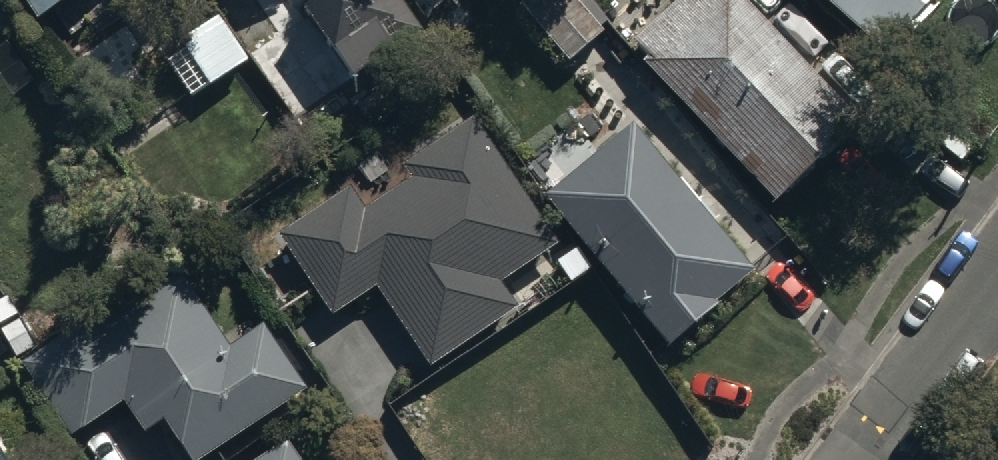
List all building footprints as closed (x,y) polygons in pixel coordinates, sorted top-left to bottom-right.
[(40,35),(92,0),(17,0),(40,35)] [(305,6),(352,77),(424,29),(404,0),(313,0),(305,6)] [(571,74),(611,39),(577,0),(542,0),(522,18),(571,74)] [(731,0),(729,0),(724,4),(720,0),(697,0),(636,59),(652,76),(647,80),(776,214),(859,135),(731,0)] [(866,51),(847,72),(877,97),(961,0),(806,0),(866,51)] [(352,186),(280,233),(333,313),(377,283),(430,365),(520,306),(503,280),(558,244),(474,117),(400,166),(410,180),(367,209),(352,186)] [(756,287),(634,140),(623,148),(620,145),(602,160),(605,164),(545,213),(667,360),(756,287)] [(185,459),(222,459),(311,401),(268,337),(233,360),(177,275),(24,375),(73,449),(125,415),(147,449),(169,435),(185,459)] [(14,454),(0,433),(0,459),(6,459),(14,454)]
